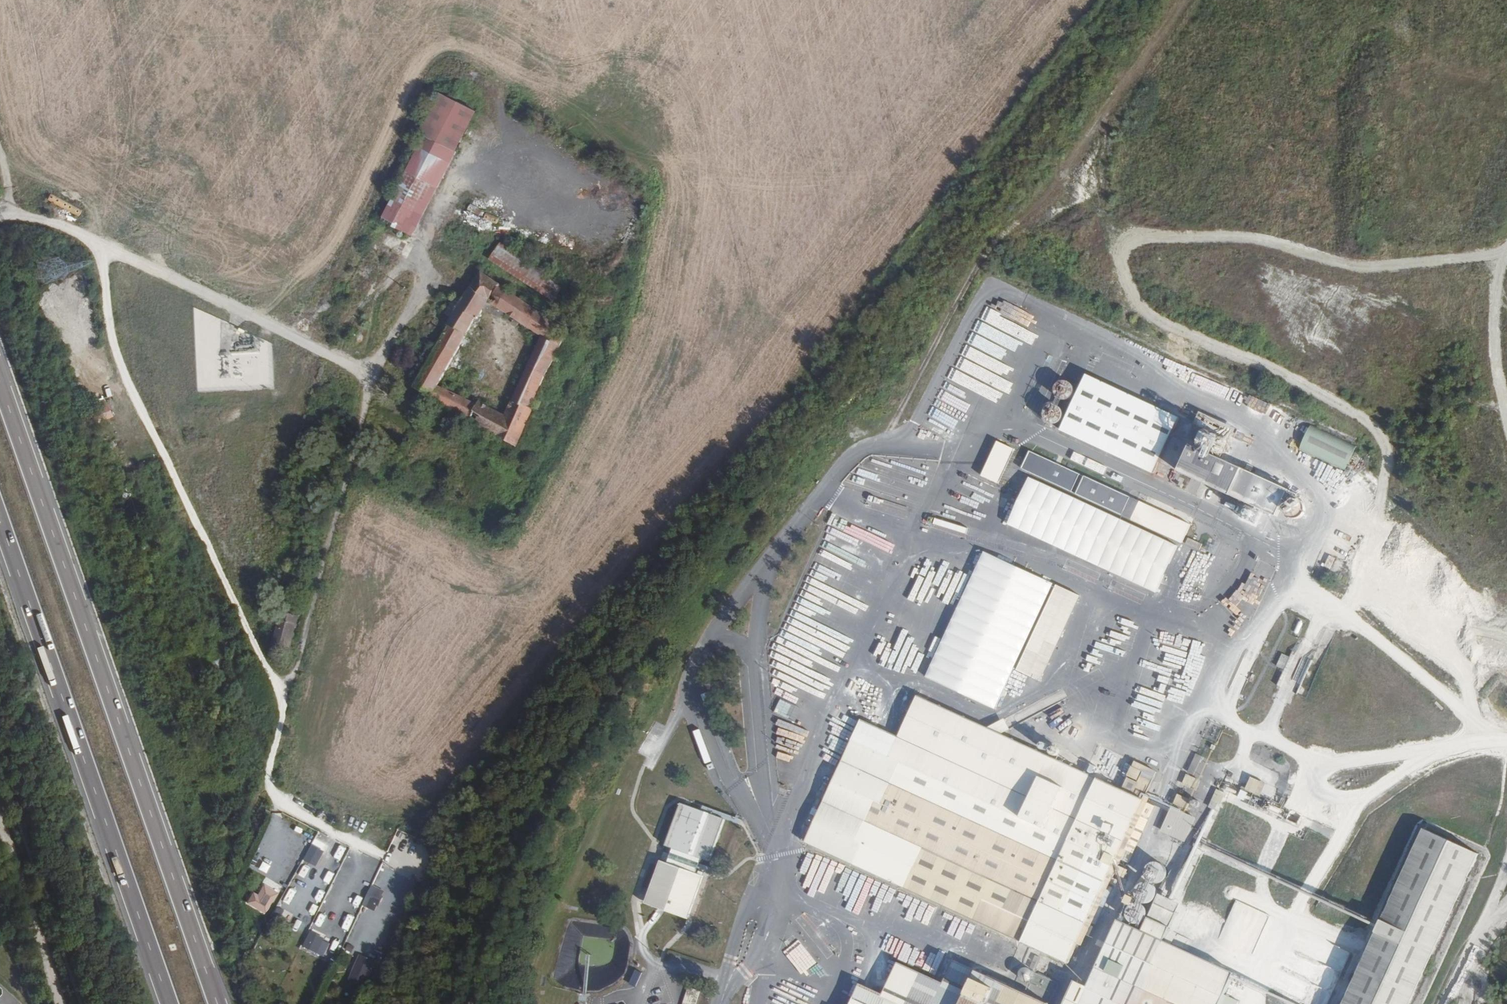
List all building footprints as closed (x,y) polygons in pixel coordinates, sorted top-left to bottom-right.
[(394,265),(458,139),(427,124),(383,211),(352,274),(369,284),(383,259),(394,265)] [(552,151),(550,149),(554,146),(546,134),(536,142),(546,156),(552,151)] [(500,244),(491,260),(553,298),(563,282),(500,244)] [(428,397),(424,407),(508,454),(532,411),(529,409),(531,405),(547,374),(557,380),(563,369),(553,363),(561,349),(570,333),(479,269),(412,388),(428,397)] [(994,326),(1000,312),(985,306),(980,320),(994,326)] [(997,373),(997,345),(994,343),(997,338),(997,330),(977,321),(974,328),(974,333),(971,333),(960,355),(997,373)] [(1002,348),(992,372),(1003,377),(1014,353),(1002,348)] [(570,355),(561,349),(553,363),(563,369),(570,355)] [(992,414),(1001,392),(952,370),(941,394),(982,412),(983,410),(992,414)] [(1057,426),(1150,471),(1155,460),(1272,514),(1283,489),(1167,435),(1175,415),(1082,372),(1057,426)] [(547,374),(531,405),(538,409),(544,400),(551,404),(560,386),(555,383),(557,380),(547,374)] [(1052,379),(1048,383),(1047,388),(1048,391),(1049,393),(1053,396),(1056,397),(1060,397),(1063,395),(1066,392),(1067,387),(1066,382),(1064,380),(1061,378),(1056,378),(1052,379)] [(1245,408),(1251,397),(1239,391),(1238,393),(1234,391),(1229,400),(1245,408)] [(490,432),(498,416),(464,397),(461,401),(455,412),(490,432)] [(1258,400),(1253,412),(1272,421),(1277,409),(1258,400)] [(1040,403),(1037,406),(1035,411),(1036,414),(1038,417),(1041,420),(1046,421),(1049,421),(1052,419),(1054,416),(1055,412),(1054,407),(1052,404),(1048,401),(1044,401),(1040,403)] [(100,408),(107,420),(114,415),(107,403),(100,408)] [(1356,448),(1309,427),(1298,452),(1345,473),(1356,448)] [(1131,497),(1023,448),(1015,466),(1124,515),(1131,497)] [(1114,538),(1011,493),(1001,516),(1104,561),(1114,538)] [(1286,497),(1282,502),(1280,504),(1280,509),(1282,512),(1285,515),(1289,517),(1294,516),(1297,514),(1300,510),(1300,506),(1298,502),(1295,498),(1292,497),(1286,497)] [(1182,519),(1136,499),(1130,512),(1175,533),(1182,519)] [(1198,550),(1201,543),(1186,537),(1183,544),(1198,550)] [(1424,561),(1430,550),(1425,547),(1418,558),(1424,561)] [(1186,570),(1199,576),(1208,556),(1196,550),(1186,570)] [(1431,560),(1426,571),(1432,574),(1438,564),(1431,560)] [(1442,583),(1448,573),(1443,569),(1436,579),(1442,583)] [(1353,591),(1361,578),(1354,573),(1345,586),(1353,591)] [(1358,600),(1368,589),(1363,584),(1353,595),(1358,600)] [(1386,605),(1375,619),(1383,624),(1393,610),(1386,605)] [(295,616),(279,612),(271,642),(287,646),(295,616)] [(1301,638),(1310,623),(1300,617),(1292,633),(1301,638)] [(1283,669),(1288,656),(1280,654),(1275,666),(1283,669)] [(1143,689),(1160,679),(1152,664),(1134,675),(1143,689)] [(1311,665),(1305,665),(1301,667),(1298,670),(1296,675),(1296,679),(1298,683),(1302,687),(1306,688),(1311,688),(1317,684),(1319,681),(1320,675),(1318,671),(1315,667),(1311,665)] [(1057,982),(1033,972),(1042,952),(1066,963),(1074,943),(1079,945),(1144,800),(1140,798),(1149,775),(1138,770),(1128,793),(913,695),(895,736),(887,755),(850,739),(802,843),(1018,941),(1000,982),(952,961),(941,984),(896,963),(882,994),(858,984),(849,1003),(1047,1003),(1057,982)] [(1153,715),(1150,727),(1166,730),(1168,719),(1153,715)] [(1220,720),(1209,715),(1202,731),(1213,736),(1220,720)] [(887,755),(895,736),(858,720),(850,739),(887,755)] [(1197,756),(1192,754),(1184,772),(1189,774),(1197,756)] [(1194,782),(1181,776),(1179,783),(1191,789),(1194,782)] [(1242,790),(1258,796),(1263,783),(1247,777),(1242,790)] [(1211,829),(1225,793),(1214,789),(1206,808),(1211,810),(1208,820),(1209,821),(1206,827),(1211,829)] [(1186,799),(1174,793),(1169,804),(1182,810),(1186,799)] [(672,844),(699,854),(707,857),(724,814),(680,799),(664,841),(672,844)] [(1191,817),(1168,807),(1158,830),(1180,840),(1191,817)] [(1418,831),(1337,1003),(1401,1003),(1472,856),(1418,831)] [(305,860),(318,866),(326,851),(313,844),(305,860)] [(667,858),(694,868),(699,854),(672,844),(667,858)] [(702,870),(694,868),(667,858),(658,855),(640,904),(684,920),(702,870)] [(267,873),(270,865),(262,862),(259,870),(267,873)] [(1146,865),(1143,870),(1144,875),(1146,877),(1149,879),(1152,879),(1156,878),(1158,876),(1159,873),(1159,871),(1157,866),(1154,864),(1150,864),(1146,865)] [(1112,875),(1121,879),(1125,869),(1116,865),(1112,875)] [(737,876),(729,872),(727,879),(735,882),(737,876)] [(257,894),(252,892),(247,904),(268,914),(279,892),(262,884),(257,894)] [(367,907),(377,911),(385,890),(374,886),(367,907)] [(1136,900),(1140,902),(1144,901),(1148,898),(1148,895),(1148,891),(1146,888),(1142,886),(1138,886),(1135,888),(1133,890),(1132,893),(1133,896),(1134,899),(1136,900)] [(766,902),(749,895),(747,902),(763,908),(766,902)] [(1123,906),(1127,898),(1120,895),(1116,903),(1123,906)] [(1233,971),(1164,940),(1177,911),(1153,899),(1139,932),(1115,921),(1085,986),(1071,980),(1060,1003),(1218,1003),(1233,971)] [(1126,908),(1124,912),(1124,916),(1125,920),(1128,921),(1132,922),(1136,921),(1139,917),(1139,914),(1139,910),(1137,907),(1134,906),(1129,906),(1126,908)] [(946,929),(952,916),(943,912),(938,925),(946,929)] [(311,930),(303,946),(318,954),(326,938),(311,930)] [(366,985),(374,959),(358,954),(350,981),(366,985)] [(632,984),(638,986),(643,973),(637,970),(632,984)]
